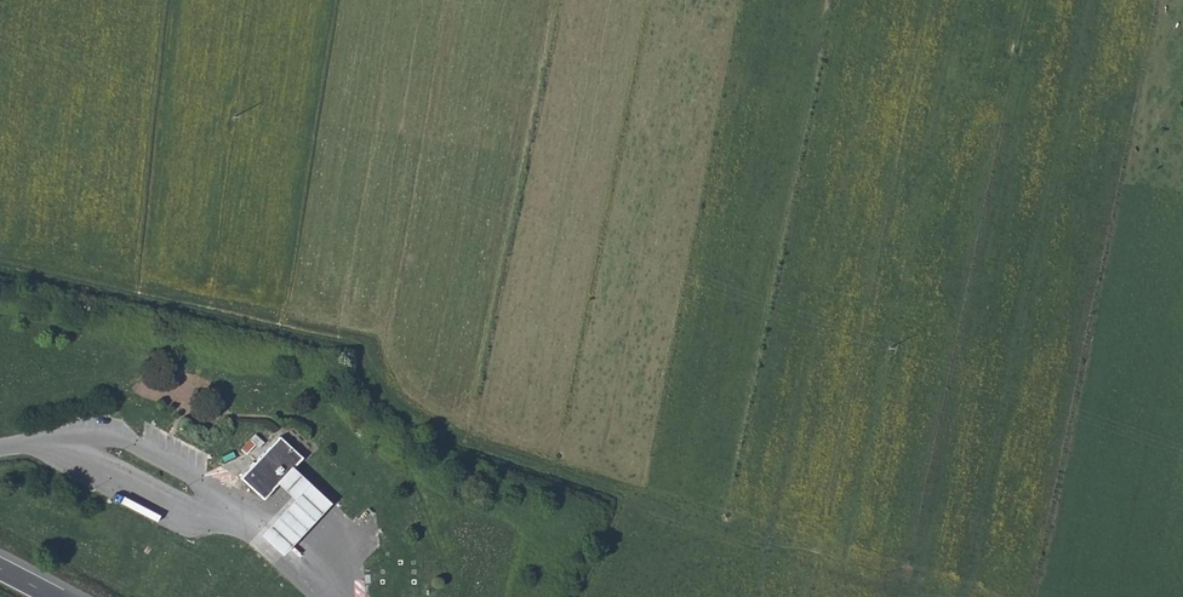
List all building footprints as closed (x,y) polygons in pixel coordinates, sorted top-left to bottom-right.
[(257,436),(241,450),(246,456),(256,447),(260,450),(266,444),(257,436)] [(280,438),(240,479),(263,501),(277,487),(295,469),(304,460),(280,438)] [(334,505),(295,469),(277,487),(294,501),(289,507),(277,518),(267,529),(259,537),(283,558),(291,550),(301,540),(312,528),(334,505)]
